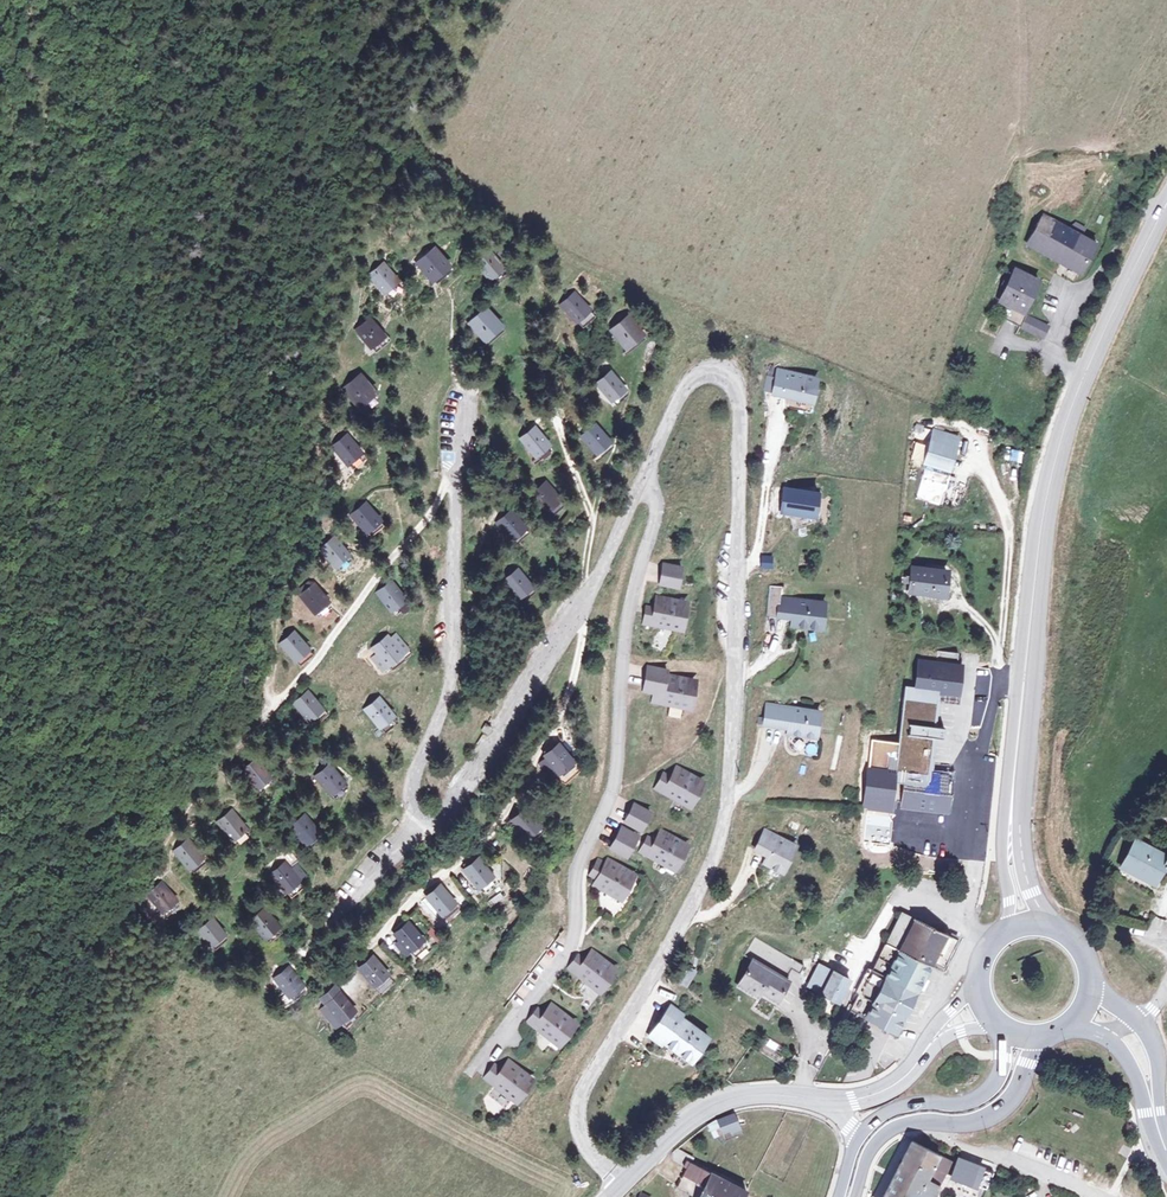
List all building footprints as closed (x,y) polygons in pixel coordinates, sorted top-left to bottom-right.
[(1044,217),(1032,245),(1087,269),(1099,242),(1044,217)] [(442,252),(429,262),(443,280),(455,270),(442,252)] [(498,254),(486,264),(499,281),(511,271),(498,254)] [(395,267),(383,277),(397,294),(409,284),(395,267)] [(1044,281),(1017,268),(1001,302),(1029,315),(1044,281)] [(580,300),(569,309),(581,326),(593,316),(580,300)] [(995,314),(1023,327),(1029,315),(1001,302),(995,314)] [(500,310),(488,320),(501,337),(513,327),(500,310)] [(1052,326),(1029,315),(1023,327),(1022,329),(1045,340),(1052,326)] [(380,322),(368,332),(382,349),(393,340),(380,322)] [(634,322),(621,332),(634,347),(646,337),(634,322)] [(829,384),(792,375),(786,398),(823,407),(829,384)] [(366,379),(353,388),(368,407),(381,397),(366,379)] [(618,380),(607,389),(620,407),(631,398),(618,380)] [(594,425),(582,435),(596,453),(608,444),(594,425)] [(935,441),(959,449),(962,439),(938,430),(935,441)] [(541,432),(530,441),(543,459),(555,450),(541,432)] [(351,438),(341,446),(355,464),(364,456),(351,438)] [(952,472),(959,449),(935,441),(929,464),(952,472)] [(921,478),(916,499),(941,504),(945,483),(921,478)] [(552,488),(542,496),(555,513),(566,505),(552,488)] [(777,512),(781,497),(774,495),(770,511),(777,512)] [(824,500),(790,496),(787,520),(822,524),(824,500)] [(368,509),(357,519),(372,537),(382,528),(368,509)] [(511,510),(501,519),(513,536),(524,528),(511,510)] [(337,541),(326,550),(339,569),(351,560),(337,541)] [(774,557),(763,556),(763,568),(774,568),(774,557)] [(688,570),(671,566),(667,586),(684,589),(688,570)] [(389,567),(378,575),(392,592),(402,584),(389,567)] [(523,567),(505,577),(518,601),(536,591),(523,567)] [(913,600),(946,606),(951,581),(916,573),(913,600)] [(315,586),(304,595),(321,616),(332,607),(315,586)] [(686,632),(687,624),(691,604),(663,599),(661,611),(653,609),(651,619),(649,625),(686,632)] [(781,618),(794,619),(794,627),(824,629),(826,603),(782,600),(781,618)] [(287,625),(277,633),(290,650),(300,642),(287,625)] [(390,639),(379,648),(397,670),(415,655),(400,636),(392,642),(390,639)] [(963,696),(966,665),(919,659),(916,686),(907,686),(896,782),(905,784),(901,808),(948,813),(952,778),(930,776),(940,694),(963,696)] [(672,672),(653,669),(649,692),(659,694),(657,704),(693,711),(699,682),(671,677),(672,672)] [(307,691),(297,700),(314,719),(323,711),(307,691)] [(380,701),(371,708),(386,726),(395,719),(380,701)] [(821,713),(769,704),(766,725),(788,729),(787,733),(817,738),(821,713)] [(496,730),(491,724),(488,721),(481,728),(489,736),(496,730)] [(557,748),(548,757),(561,772),(570,763),(557,748)] [(260,761),(249,771),(264,790),(275,780),(260,761)] [(332,766),(322,776),(340,794),(349,785),(332,766)] [(674,779),(667,775),(659,790),(691,808),(705,783),(680,769),(674,779)] [(652,814),(637,805),(627,822),(643,831),(652,814)] [(234,811),(224,820),(239,840),(249,831),(234,811)] [(527,812),(515,822),(530,839),(541,830),(527,812)] [(306,816),(297,824),(313,842),(322,834),(306,816)] [(883,841),(897,845),(900,833),(887,829),(883,841)] [(637,841),(622,832),(612,849),(628,858),(637,841)] [(637,840),(622,832),(637,841),(637,840)] [(688,847),(663,832),(657,843),(650,838),(646,846),(678,864),(688,847)] [(757,852),(768,857),(765,864),(783,873),(796,847),(766,833),(757,852)] [(1122,869),(1156,885),(1166,869),(1166,853),(1135,840),(1122,869)] [(188,841),(177,849),(192,868),(203,859),(188,841)] [(678,864),(646,846),(642,853),(673,872),(678,864)] [(289,860),(276,871),(292,889),(304,879),(289,860)] [(606,864),(599,860),(591,875),(598,879),(594,885),(619,900),(634,875),(609,860),(606,864)] [(477,862),(467,870),(481,886),(490,878),(477,862)] [(162,884),(150,894),(167,912),(178,902),(162,884)] [(441,887),(429,898),(445,916),(455,906),(441,887)] [(266,910),(256,919),(271,936),(281,927),(266,910)] [(213,921),(203,930),(216,947),(226,937),(213,921)] [(890,953),(931,975),(935,971),(943,977),(959,951),(905,921),(887,951),(890,953)] [(408,927),(398,935),(404,941),(397,947),(405,957),(421,943),(408,927)] [(809,970),(761,939),(750,958),(758,963),(742,987),(777,1010),(793,985),(790,983),(796,973),(804,978),(809,970)] [(890,979),(919,996),(931,975),(890,953),(879,972),(890,979)] [(619,971),(596,954),(589,963),(582,958),(572,971),(601,994),(619,971)] [(376,956),(363,969),(377,985),(390,972),(376,956)] [(290,969),(279,978),(294,995),(305,986),(290,969)] [(702,975),(692,969),(683,983),(693,990),(702,975)] [(812,983),(841,1001),(848,987),(820,970),(812,983)] [(513,1002),(522,1006),(536,980),(527,975),(513,1002)] [(881,993),(911,1011),(919,996),(890,979),(881,993)] [(334,987),(324,996),(330,1003),(340,993),(334,987)] [(330,1003),(322,1010),(338,1027),(356,1011),(340,993),(330,1003)] [(853,1015),(895,1040),(911,1011),(881,993),(874,1005),(863,998),(853,1015)] [(532,1019),(530,1022),(559,1045),(564,1039),(577,1023),(554,1005),(547,1014),(540,1009),(532,1019)] [(692,1064),(709,1039),(670,1012),(653,1036),(692,1064)] [(534,1081),(511,1063),(504,1072),(497,1067),(487,1080),(516,1103),(534,1081)] [(734,1115),(718,1124),(726,1136),(740,1127),(734,1115)] [(714,1138),(722,1134),(715,1120),(707,1124),(714,1138)] [(913,1142),(884,1194),(891,1196),(934,1196),(946,1174),(952,1176),(952,1177),(986,1190),(993,1172),(957,1158),(955,1164),(913,1142)] [(746,1192),(690,1164),(692,1160),(679,1153),(674,1161),(687,1168),(678,1185),(699,1196),(698,1196),(744,1196),(746,1192)] [(1096,1183),(1111,1187),(1115,1175),(1101,1171),(1096,1183)]
